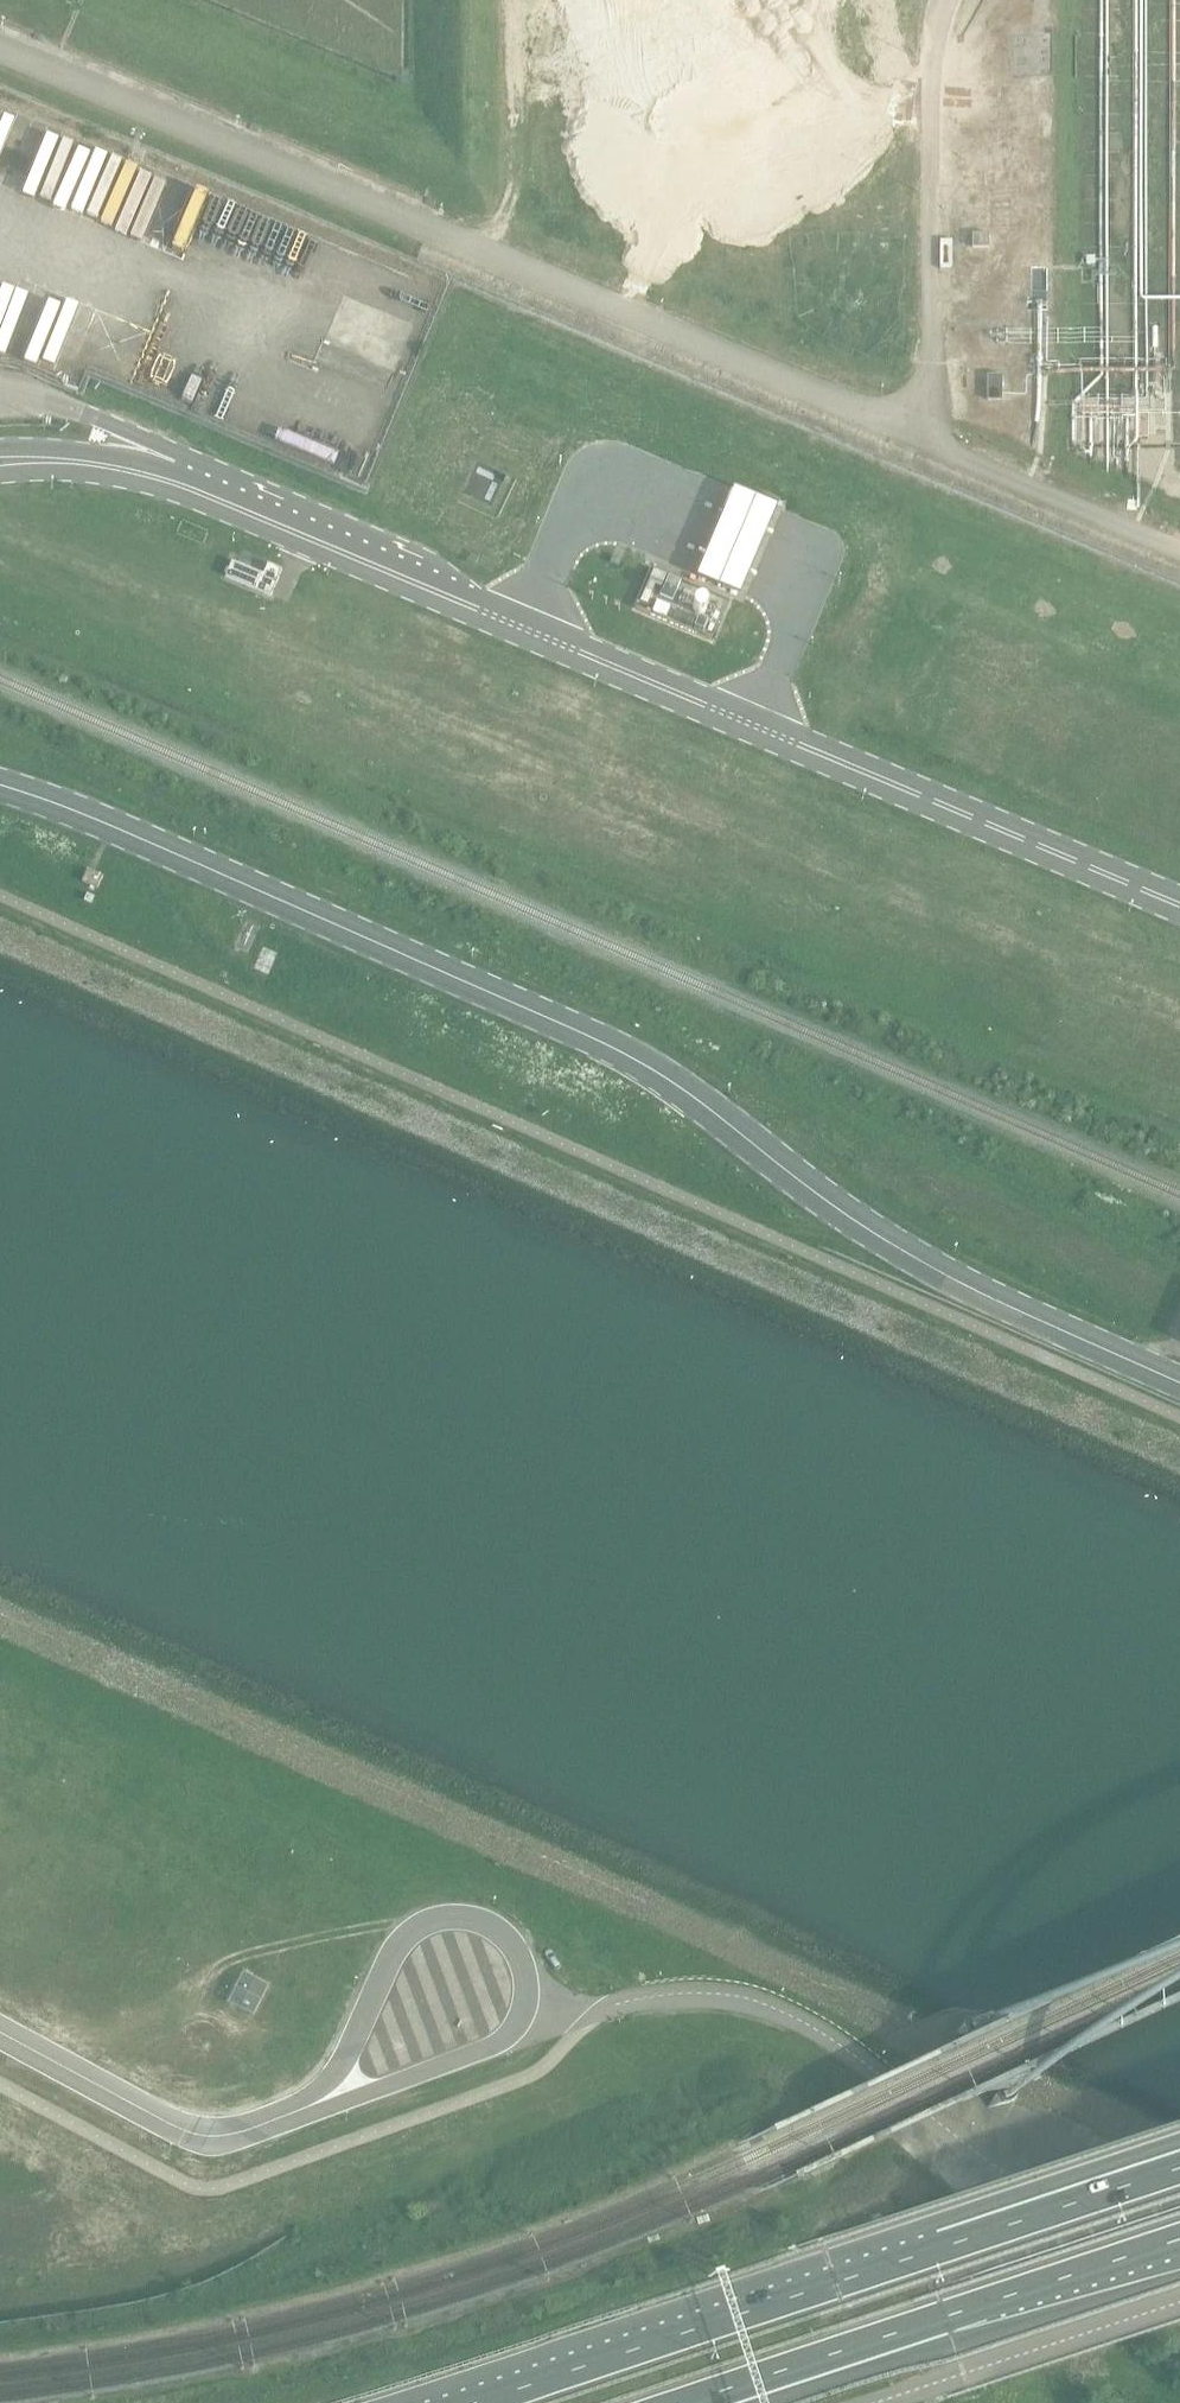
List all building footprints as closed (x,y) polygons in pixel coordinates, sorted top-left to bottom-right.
[(1088,356),(1085,392),(1065,402),(1066,453),(1089,463),(1179,487),(1179,353),(1088,356)] [(1002,375),(987,375),(986,400),(1001,401),(1002,375)] [(779,508),(732,489),(701,568),(747,588),(779,508)] [(621,560),(612,556),(609,563),(618,567),(621,560)] [(271,596),(282,570),(268,564),(263,574),(232,561),(225,577),(271,596)] [(651,567),(637,609),(707,633),(724,584),(702,577),(700,583),(651,567)]
